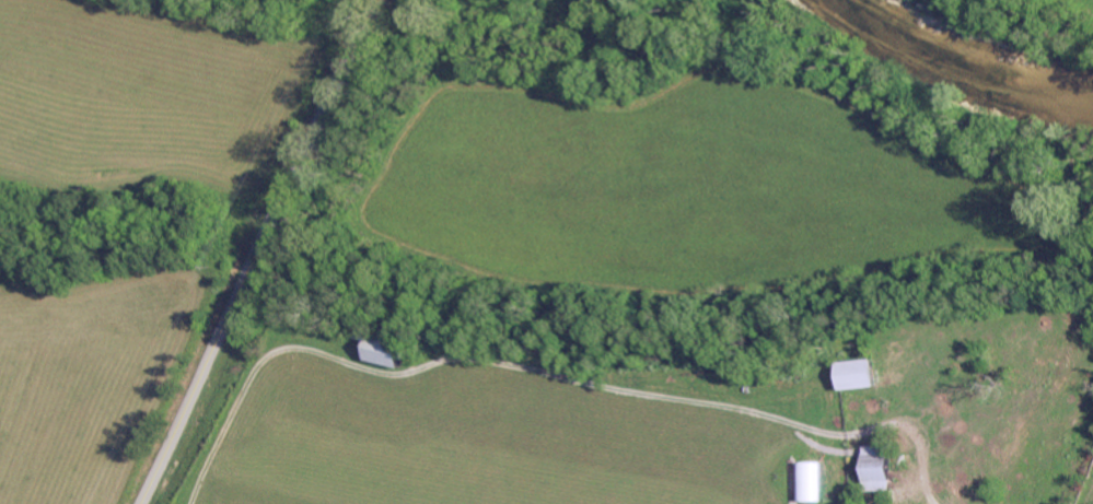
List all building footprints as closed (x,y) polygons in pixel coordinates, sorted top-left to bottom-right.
[(419,339),(384,335),(381,362),(416,366),(419,339)] [(847,362),(851,390),(887,385),(882,357),(847,362)] [(869,445),(870,483),(876,482),(877,491),(898,490),(897,455),(890,456),(889,445),(869,445)] [(821,462),(798,462),(799,502),(822,501),(821,462)]
